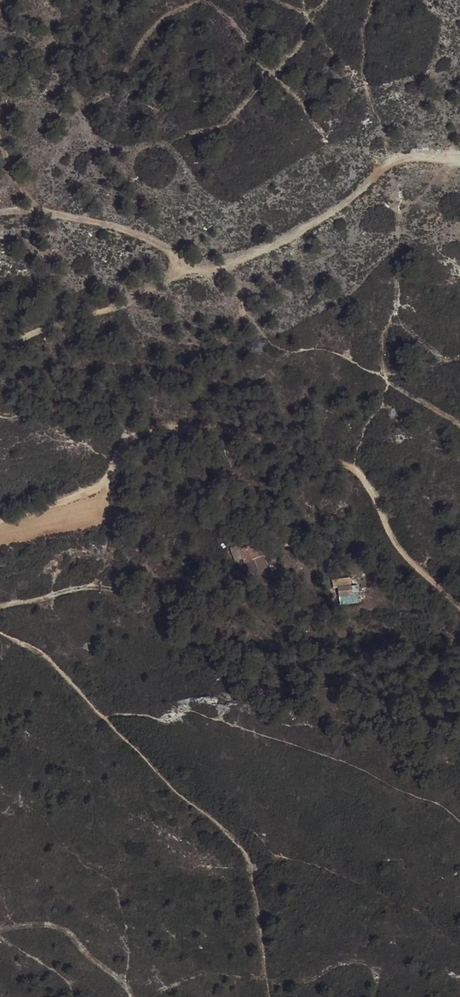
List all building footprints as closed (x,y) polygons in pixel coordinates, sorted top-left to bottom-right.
[(350,532),(356,531),(367,529),(365,523),(349,526),(350,532)] [(368,537),(367,529),(356,531),(360,547),(378,544),(376,536),(368,537)] [(335,590),(335,603),(361,602),(360,589),(335,590)]
